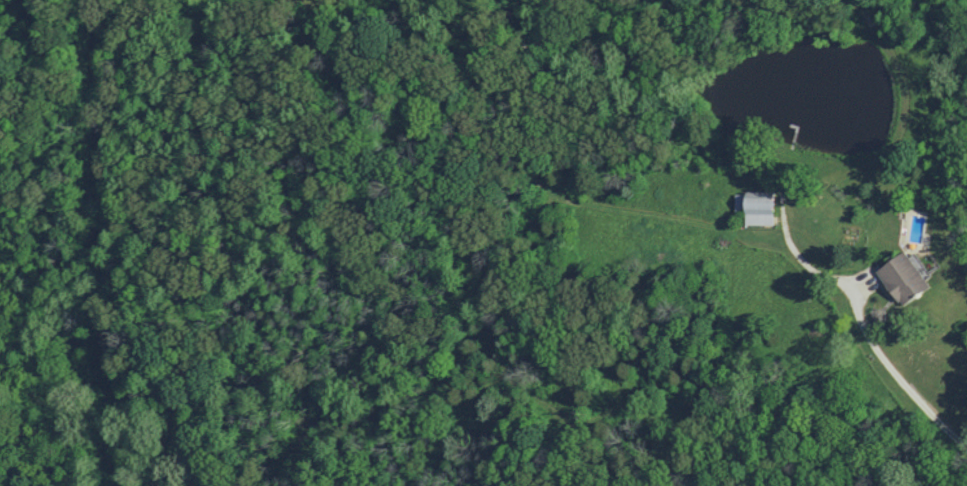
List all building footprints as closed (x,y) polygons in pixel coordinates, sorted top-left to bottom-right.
[(775,225),(775,194),(735,193),(735,213),(746,214),(746,225),(775,225)] [(931,288),(907,252),(878,271),(901,307),(931,288)]
